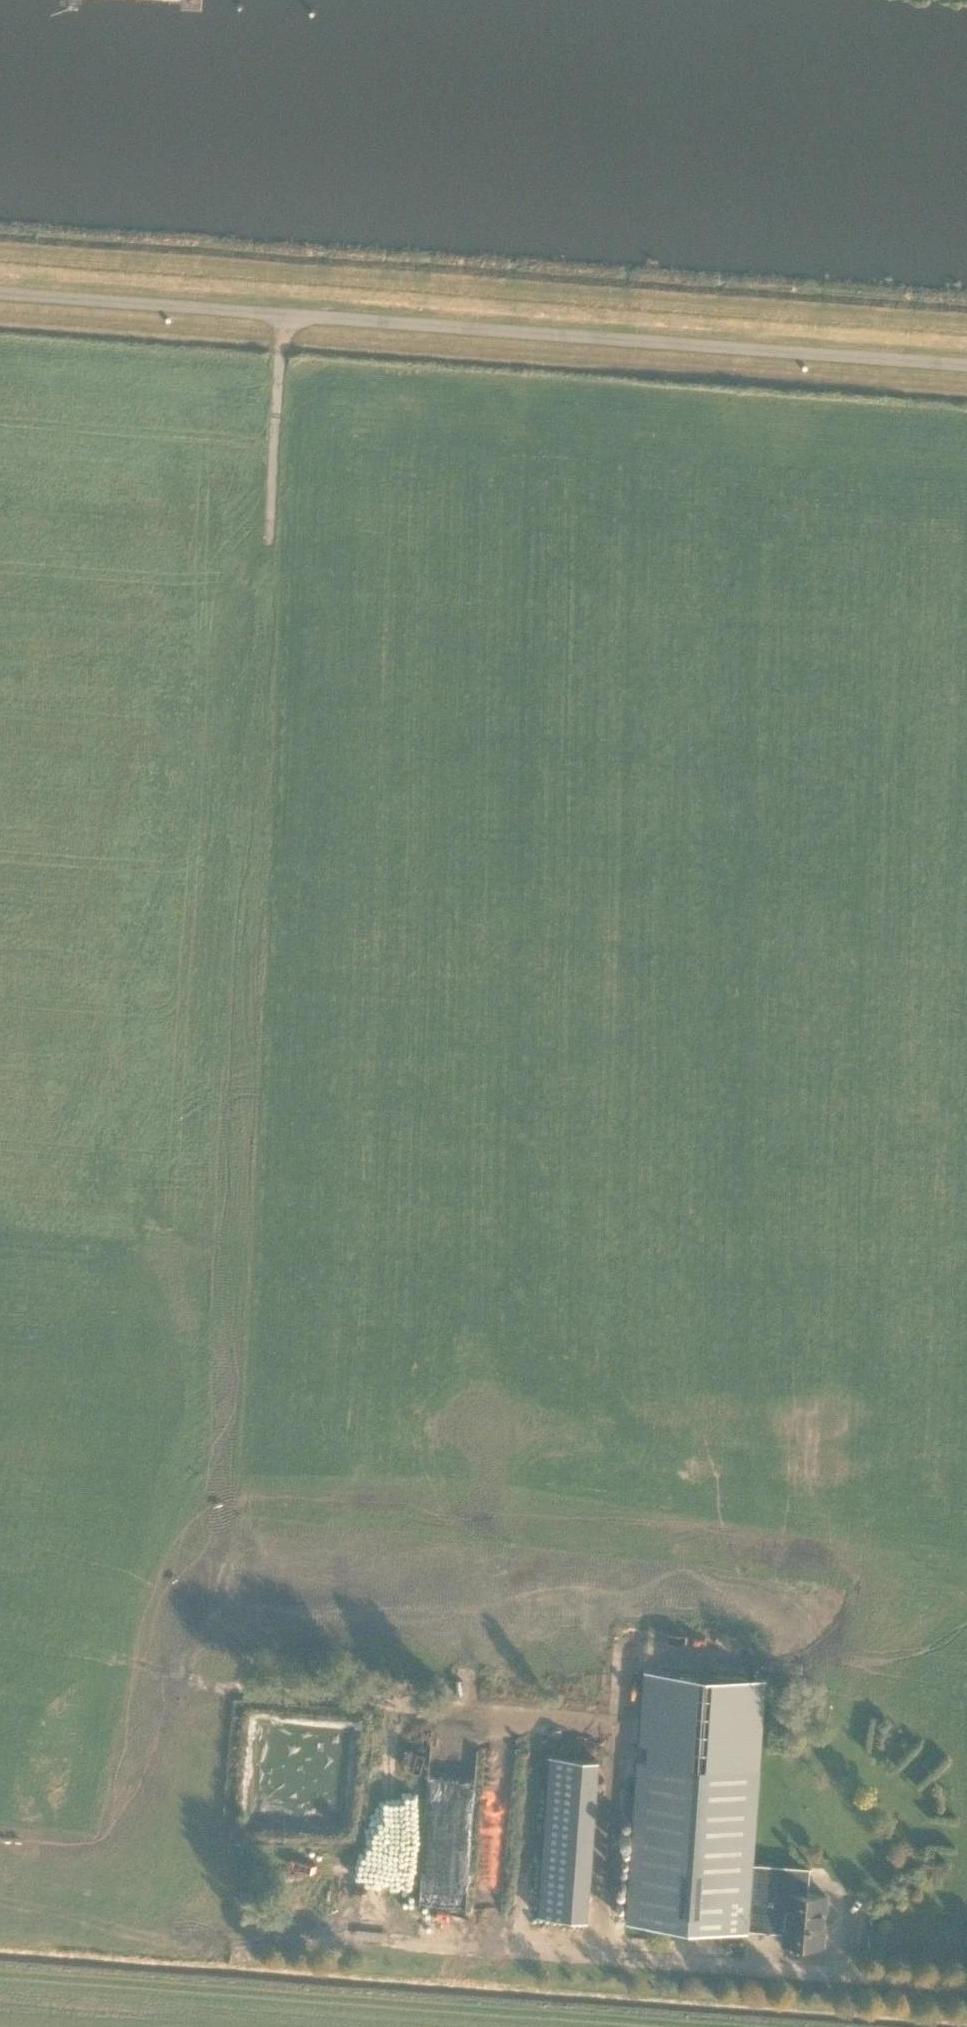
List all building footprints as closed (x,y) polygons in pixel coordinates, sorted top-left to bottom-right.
[(751,1863),(758,1768),(764,1678),(644,1670),(638,1760),(626,1923),(747,1932),(747,1930),(783,1932),(782,1943),(823,1946),(826,1895),(807,1894),(809,1868),(751,1863)] [(598,1757),(548,1754),(537,1915),(587,1918),(598,1757)] [(509,1870),(509,1854),(483,1854),(483,1870),(509,1870)] [(477,1858),(429,1859),(429,1898),(470,1898),(470,1880),(478,1880),(477,1858)] [(619,1904),(619,1862),(605,1862),(605,1904),(619,1904)]
